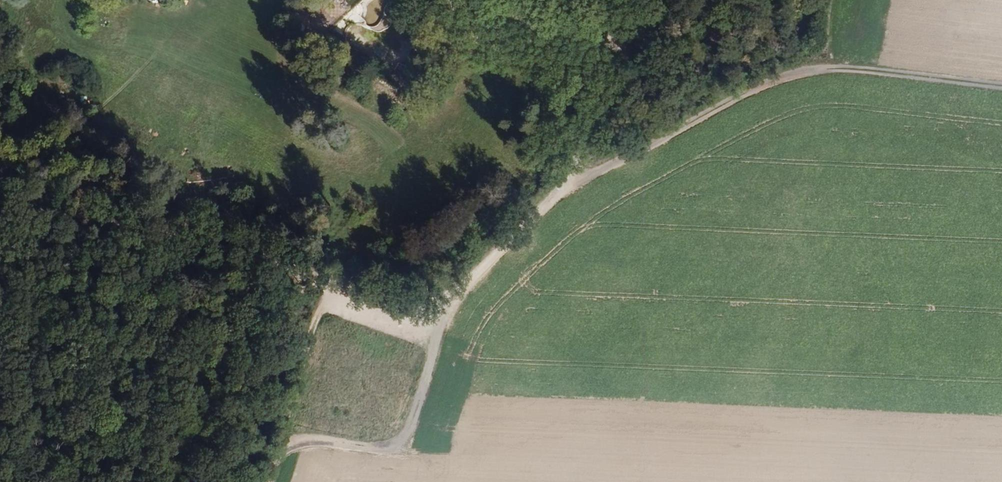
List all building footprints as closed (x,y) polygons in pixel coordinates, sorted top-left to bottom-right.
[(213,0),(193,0),(192,4),(211,8),(213,0)] [(337,327),(339,319),(329,317),(327,325),(337,327)]
